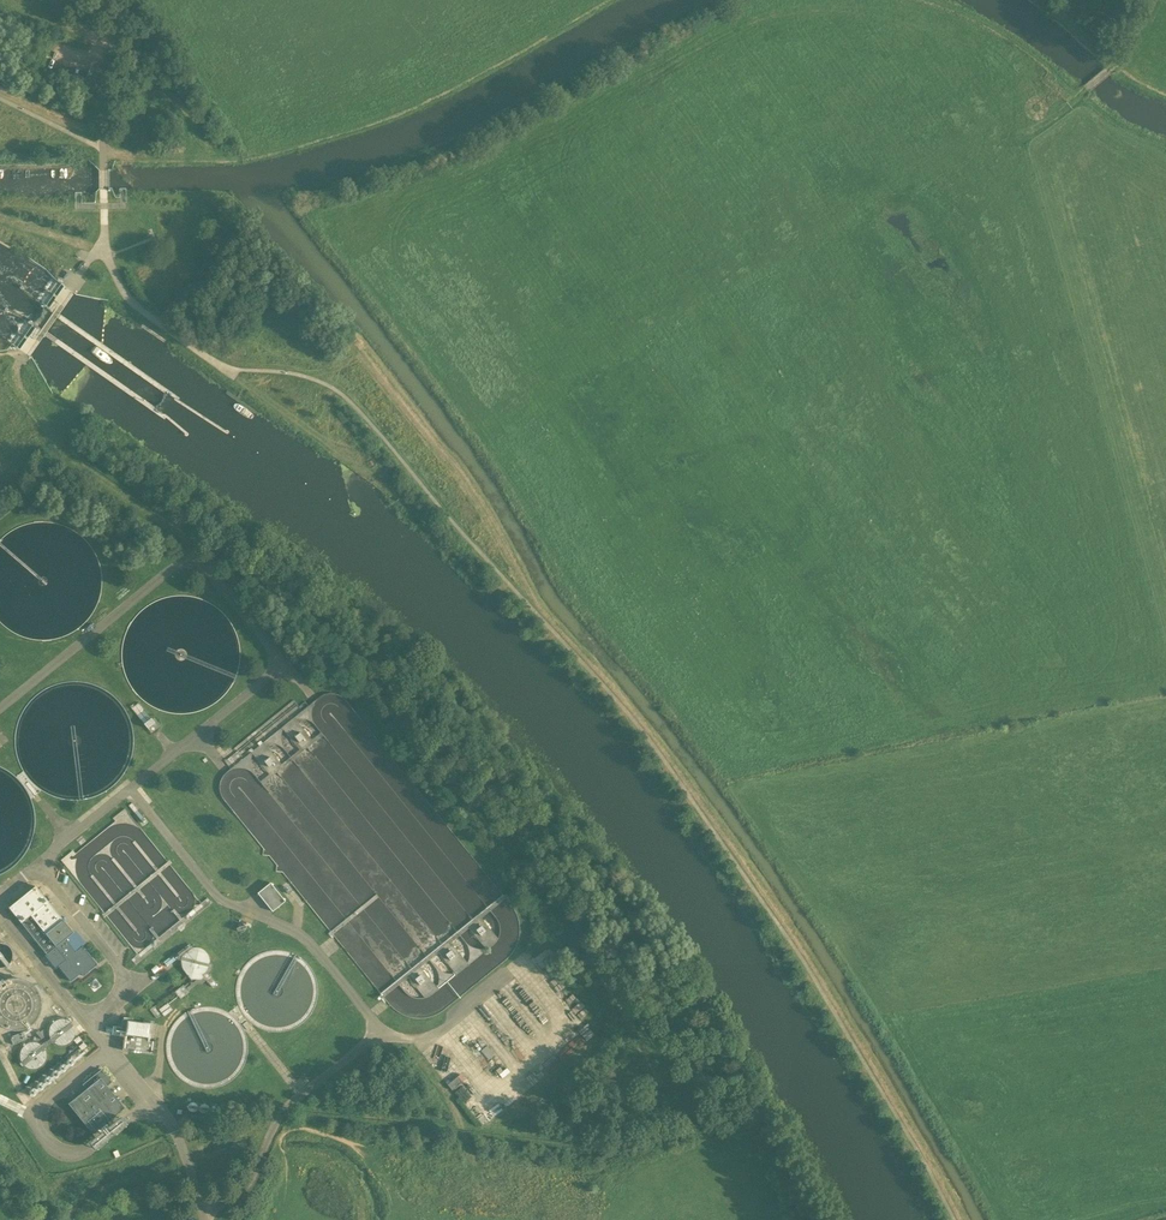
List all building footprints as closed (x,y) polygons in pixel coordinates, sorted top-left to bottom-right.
[(257,893),(272,912),(285,901),(270,883),(257,893)] [(75,952),(65,939),(73,933),(35,887),(9,908),(47,954),(45,956),(56,968),(58,966),(70,981),(81,973),(83,976),(97,965),(82,947),(75,952)] [(1,968),(6,967),(9,964),(12,960),(13,956),(12,951),(9,947),(6,944),(1,943),(0,943),(0,968),(1,968)] [(174,992),(180,999),(189,992),(188,991),(198,983),(202,984),(206,981),(211,987),(215,987),(216,987),(216,983),(208,973),(211,970),(213,964),(210,964),(209,960),(208,955),(205,952),(202,949),(197,948),(194,948),(192,948),(189,944),(172,958),(173,960),(181,961),(181,964),(182,968),(189,978),(191,980),(196,981),(186,988),(183,985),(174,992)] [(0,1025),(7,1029),(13,1030),(20,1030),(27,1027),(33,1023),(37,1018),(40,1011),(41,1004),(40,997),(37,991),(33,986),(28,982),(22,979),(16,978),(9,979),(3,981),(0,983),(0,1025)] [(161,1009),(160,1007),(150,1009),(151,1016),(164,1014),(162,1009),(161,1009)] [(49,1035),(51,1039),(54,1043),(58,1045),(63,1045),(68,1044),(72,1041),(74,1036),(75,1031),(74,1027),(71,1023),(67,1020),(62,1019),(58,1020),(54,1022),(50,1026),(49,1030),(49,1035)] [(126,1020),(122,1051),(153,1055),(157,1025),(126,1020)] [(24,1033),(10,1035),(11,1042),(25,1040),(24,1033)] [(20,1057),(21,1061),(24,1065),(28,1068),(33,1068),(38,1067),(42,1065),(45,1061),(46,1056),(45,1051),(43,1047),(39,1044),(35,1042),(30,1043),(26,1045),(22,1048),(20,1052),(20,1057)] [(49,1085),(84,1050),(77,1044),(42,1078),(49,1085)] [(448,1082),(453,1088),(464,1080),(459,1073),(448,1082)] [(126,1109),(100,1077),(67,1104),(92,1135),(126,1109)] [(463,1086),(455,1089),(462,1102),(469,1099),(463,1086)]
